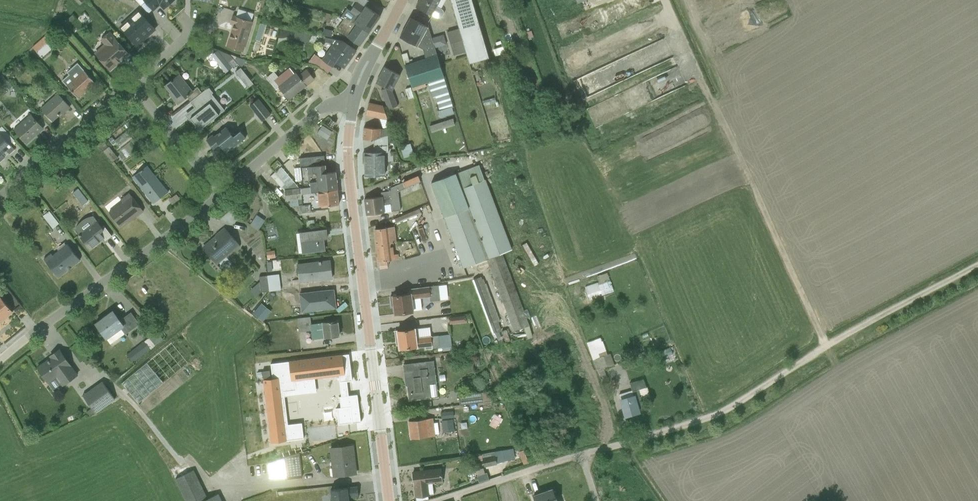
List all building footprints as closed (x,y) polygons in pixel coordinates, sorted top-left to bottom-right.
[(164,8),(170,2),(171,2),(174,0),(137,0),(141,5),(145,1),(153,9),(159,4),(164,8)] [(415,6),(436,17),(438,18),(440,18),(442,17),(443,14),(443,11),(443,10),(441,8),(446,0),(419,0),(415,6)] [(489,57),(471,0),(450,0),(459,28),(466,51),(469,63),(489,57)] [(512,8),(509,0),(500,0),(504,11),(512,8)] [(350,22),(368,32),(380,16),(365,5),(364,7),(356,1),(350,11),(355,15),(350,22)] [(268,10),(274,12),(277,6),(271,4),(268,10)] [(138,10),(120,26),(137,45),(155,29),(138,10)] [(626,14),(627,22),(639,21),(639,13),(626,14)] [(66,20),(69,24),(76,17),(73,14),(66,20)] [(243,51),(253,21),(232,15),(230,23),(234,24),(227,46),(243,51)] [(410,17),(399,36),(422,49),(425,58),(437,55),(434,48),(431,38),(428,27),(410,17)] [(368,32),(350,22),(344,18),(336,29),(359,45),(368,32)] [(322,35),(331,36),(333,30),(324,28),(322,35)] [(453,55),(466,51),(459,28),(446,32),(453,55)] [(614,29),(608,32),(613,41),(619,38),(614,29)] [(293,39),(308,42),(310,34),(295,31),(293,39)] [(33,47),(42,57),(63,38),(58,32),(53,36),(47,33),(33,47)] [(95,52),(110,69),(128,53),(109,32),(100,40),(104,44),(95,52)] [(431,38),(434,48),(446,45),(443,34),(431,38)] [(503,44),(512,41),(510,34),(500,37),(503,44)] [(335,62),(343,68),(356,50),(343,41),(325,37),(324,41),(333,43),(322,59),(332,66),(335,62)] [(254,43),(253,43),(249,58),(271,54),(274,53),(275,49),(260,45),(261,42),(255,40),(254,43)] [(494,56),(505,53),(503,46),(492,49),(494,56)] [(320,72),(325,65),(307,51),(302,58),(320,72)] [(32,59),(28,54),(20,60),(24,65),(32,59)] [(227,69),(235,62),(229,54),(221,61),(227,69)] [(445,81),(437,55),(425,58),(404,65),(413,91),(426,87),(425,86),(427,85),(428,86),(429,86),(445,81)] [(242,67),(245,61),(237,58),(235,60),(242,67)] [(69,74),(62,80),(66,85),(67,85),(77,97),(95,82),(84,70),(84,69),(77,62),(67,72),(69,74)] [(380,90),(388,109),(398,106),(392,91),(400,75),(384,66),(375,82),(386,88),(380,90)] [(290,68),(275,81),(288,99),(314,79),(306,69),(298,75),(295,72),(294,73),(290,68)] [(12,86),(2,74),(0,76),(0,80),(3,84),(5,84),(10,88),(12,86)] [(172,97),(177,103),(187,96),(191,101),(202,92),(197,87),(192,91),(179,74),(165,85),(174,96),(172,97)] [(453,107),(445,81),(429,86),(435,105),(438,104),(440,110),(438,111),(440,117),(453,113),(452,108),(453,107)] [(190,118),(199,129),(225,109),(212,93),(214,92),(209,87),(202,92),(191,101),(190,101),(198,112),(190,118)] [(57,93),(40,107),(52,120),(69,105),(57,93)] [(258,99),(251,104),(263,119),(270,114),(258,99)] [(383,105),(368,102),(366,115),(379,118),(383,129),(363,127),(362,139),(372,140),(373,139),(390,135),(392,134),(383,105)] [(30,115),(14,129),(26,143),(43,128),(30,115)] [(330,120),(326,125),(331,129),(335,124),(330,120)] [(691,132),(700,125),(697,121),(687,128),(691,132)] [(317,133),(326,139),(332,131),(322,124),(317,133)] [(14,149),(10,144),(14,140),(2,126),(0,128),(0,162),(14,149)] [(221,146),(225,151),(232,145),(233,147),(245,137),(240,131),(233,136),(226,126),(214,136),(213,134),(206,139),(213,148),(216,145),(221,146)] [(119,145),(131,136),(126,131),(115,140),(112,137),(109,139),(112,144),(116,142),(119,145)] [(363,152),(363,162),(365,162),(365,176),(385,175),(384,152),(388,152),(388,143),(392,142),(390,135),(373,139),(374,152),(363,152)] [(112,162),(118,157),(109,146),(108,146),(104,141),(100,145),(103,150),(112,162)] [(404,158),(414,155),(410,143),(400,147),(404,158)] [(302,193),(337,189),(335,172),(326,173),(324,155),(299,157),(302,187),(300,188),(284,189),(285,191),(285,194),(302,193)] [(463,267),(486,259),(502,253),(512,249),(485,179),(484,179),(478,164),(430,183),(443,215),(454,244),(463,267)] [(147,165),(132,177),(153,204),(168,192),(147,165)] [(284,189),(300,188),(281,166),(271,175),(285,191),(284,189)] [(381,196),(364,198),(366,215),(400,210),(398,191),(420,182),(417,175),(388,188),(389,191),(380,192),(381,196)] [(83,206),(88,202),(77,188),(72,192),(83,206)] [(339,204),(337,189),(302,193),(285,194),(286,200),(287,201),(289,201),(290,205),(292,205),(292,206),(299,205),(299,213),(312,212),(311,210),(328,208),(327,205),(339,204)] [(122,202),(108,212),(119,226),(134,214),(136,216),(143,211),(129,193),(120,200),(122,202)] [(172,204),(179,198),(176,194),(169,200),(172,204)] [(397,222),(421,212),(419,207),(395,218),(397,222)] [(222,225),(229,216),(221,209),(213,218),(222,225)] [(52,228),(59,223),(49,211),(43,216),(52,228)] [(246,222),(258,230),(266,220),(257,214),(252,220),(249,218),(246,222)] [(77,226),(75,230),(85,244),(88,242),(92,247),(103,239),(105,241),(111,236),(103,225),(102,227),(93,216),(85,219),(81,222),(77,226)] [(203,248),(217,265),(233,251),(239,245),(224,227),(216,234),(215,235),(217,238),(212,242),(211,241),(203,248)] [(375,229),(376,245),(390,243),(397,242),(395,227),(375,229)] [(310,232),(296,233),(299,253),(324,250),(323,238),(327,237),(326,229),(310,232)] [(533,261),(537,259),(524,239),(520,241),(533,261)] [(390,243),(376,245),(379,266),(389,265),(388,260),(399,259),(398,253),(394,254),(393,247),(391,247),(390,243)] [(51,253),(43,259),(58,277),(79,260),(67,244),(52,255),(51,253)] [(267,259),(275,258),(274,251),(266,252),(267,259)] [(529,325),(502,253),(486,259),(513,331),(514,331),(518,342),(533,336),(528,325),(529,325)] [(261,259),(260,271),(272,271),(272,259),(261,259)] [(329,260),(296,264),(299,282),(332,278),(329,260)] [(599,281),(584,286),(589,300),(613,291),(607,272),(596,275),(599,281)] [(267,276),(269,291),(271,291),(279,290),(281,290),(279,274),(267,276)] [(269,291),(267,276),(259,276),(259,282),(250,290),(255,297),(261,292),(269,291)] [(474,279),(494,332),(496,331),(496,333),(502,331),(498,322),(500,321),(494,306),(492,306),(490,301),(492,300),(483,277),(482,278),(481,276),(474,279)] [(447,298),(446,284),(438,285),(438,284),(409,288),(410,293),(390,296),(391,306),(394,306),(394,313),(414,311),(412,299),(429,297),(430,301),(440,300),(440,299),(447,298)] [(333,290),(299,294),(301,312),(335,308),(333,290)] [(12,312),(0,298),(0,322),(12,312)] [(275,316),(276,308),(267,307),(266,314),(275,316)] [(160,319),(165,316),(159,308),(154,312),(160,319)] [(95,324),(110,344),(124,334),(125,335),(139,325),(130,313),(120,321),(113,311),(95,324)] [(465,315),(448,317),(449,324),(465,321),(465,315)] [(310,317),(297,318),(299,332),(311,331),(312,339),(339,336),(337,321),(311,325),(310,317)] [(394,331),(396,341),(398,341),(399,349),(425,346),(425,349),(443,347),(443,350),(451,349),(451,346),(452,346),(450,334),(431,336),(430,327),(418,328),(394,331)] [(506,329),(502,331),(505,342),(510,341),(506,329)] [(134,361),(154,345),(148,338),(128,353),(134,361)] [(600,338),(587,342),(597,371),(599,370),(604,369),(614,365),(610,353),(607,354),(602,341),(601,341),(600,338)] [(657,358),(672,354),(670,348),(655,352),(657,358)] [(77,376),(59,350),(50,356),(51,358),(37,367),(48,383),(56,378),(62,387),(77,376)] [(290,362),(292,381),(346,375),(343,355),(290,362)] [(403,364),(408,401),(409,401),(438,397),(433,360),(405,364),(403,364)] [(607,379),(604,369),(599,370),(603,381),(607,379)] [(279,378),(263,380),(272,443),(287,441),(279,378)] [(619,399),(624,417),(640,413),(638,408),(644,407),(642,401),(650,398),(647,387),(645,387),(643,379),(629,383),(631,390),(619,394),(620,398),(619,399)] [(115,400),(102,381),(83,395),(91,408),(86,412),(89,416),(94,412),(95,414),(115,400)] [(337,381),(319,383),(323,429),(342,427),(337,381)] [(459,405),(491,401),(490,391),(458,395),(459,405)] [(440,412),(441,420),(453,419),(452,411),(440,412)] [(320,413),(310,415),(312,424),(321,423),(320,413)] [(433,418),(408,421),(410,439),(435,436),(433,418)] [(443,433),(457,431),(455,421),(453,421),(453,420),(441,421),(443,433)] [(329,448),(332,477),(355,474),(352,446),(329,448)] [(302,478),(299,453),(284,458),(267,464),(269,482),(302,478)] [(484,467),(497,464),(495,456),(482,458),(484,467)] [(170,469),(186,500),(222,500),(218,494),(208,499),(193,471),(189,473),(186,466),(179,470),(177,466),(170,469)] [(416,500),(422,500),(428,499),(428,495),(433,494),(432,484),(442,483),(441,469),(412,473),(415,497),(416,500)] [(348,498),(358,496),(357,487),(330,490),(331,499),(330,499),(330,500),(349,500),(348,498)] [(534,500),(560,500),(558,496),(556,496),(553,488),(532,495),(534,500)]
